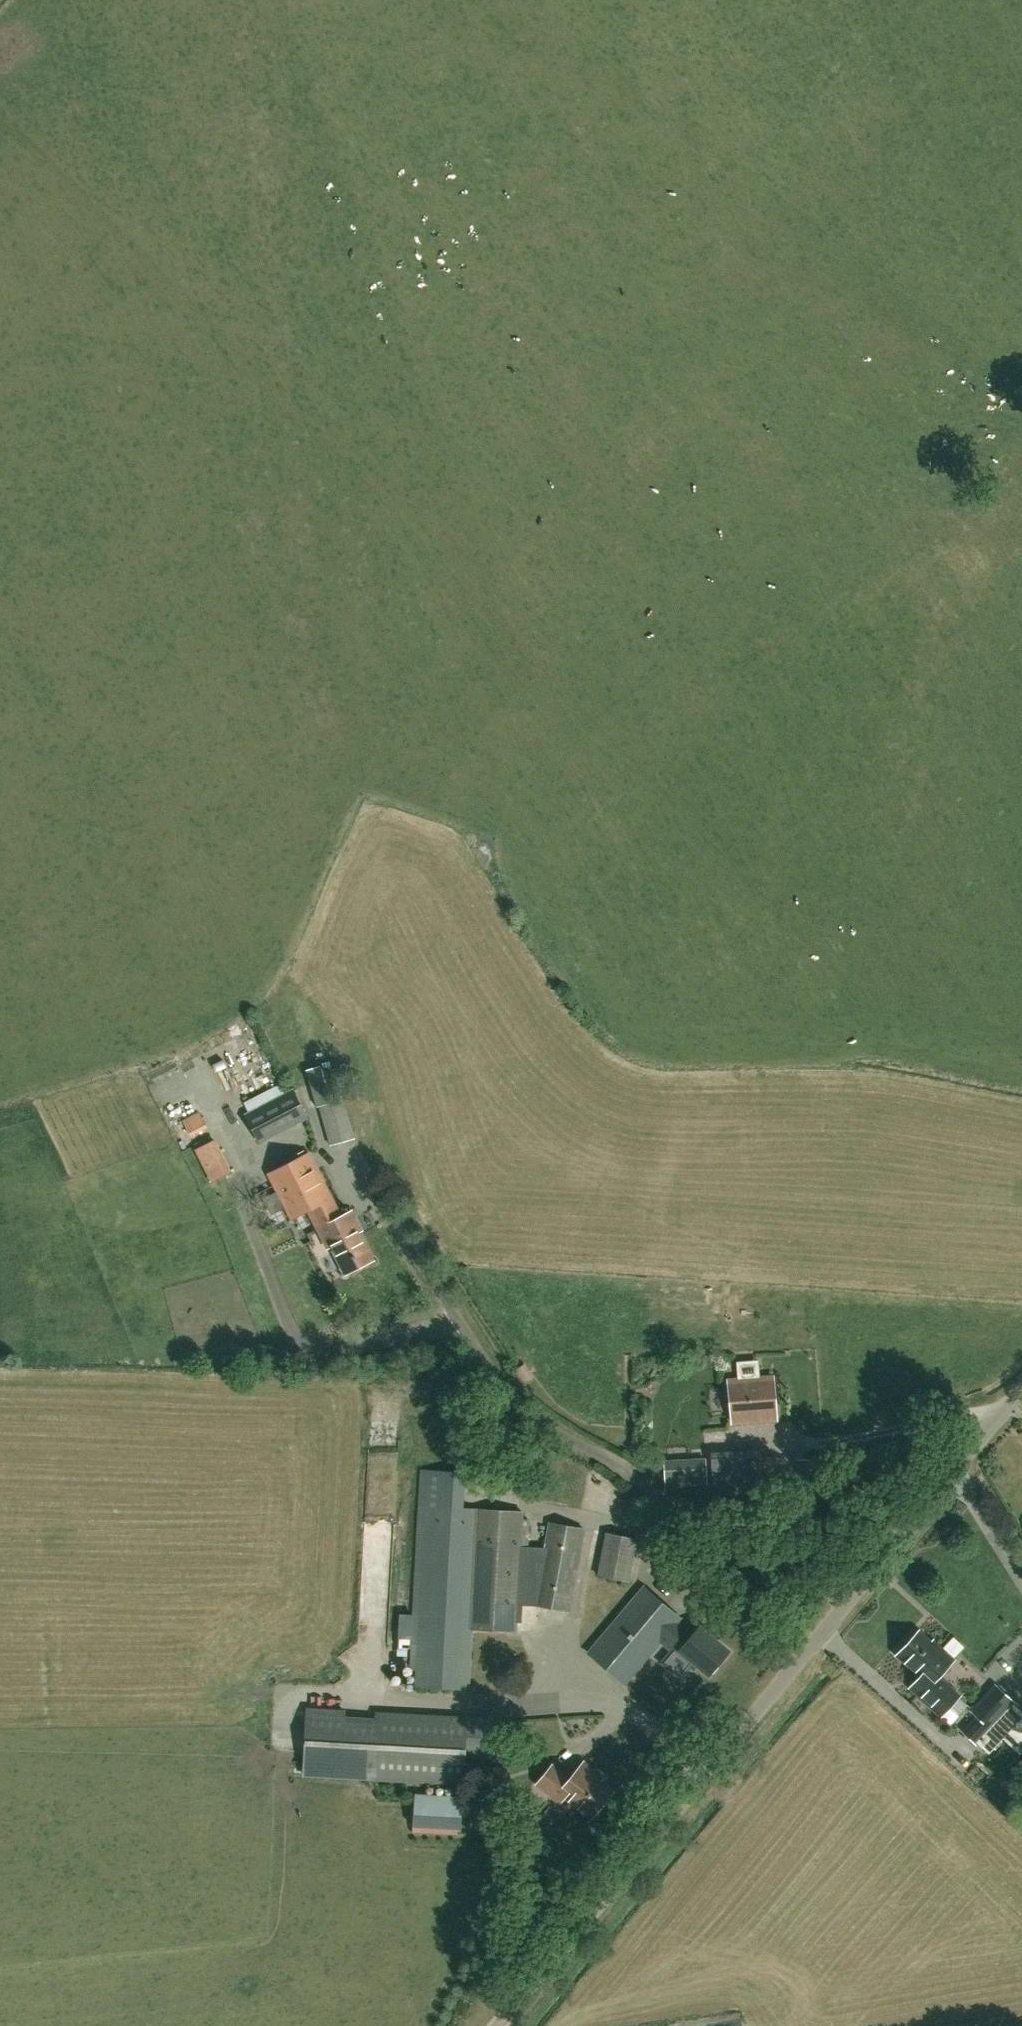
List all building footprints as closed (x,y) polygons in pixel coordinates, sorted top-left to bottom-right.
[(329,1103),(321,1106),(332,1144),(355,1138),(344,1099),(338,1078),(323,1082),(329,1103)] [(293,1091),(243,1116),(258,1145),(307,1120),(293,1091)] [(200,1149),(215,1183),(236,1173),(221,1140),(200,1149)] [(307,1209),(317,1229),(341,1217),(340,1216),(308,1153),(268,1173),(290,1217),(307,1209)] [(341,1217),(317,1229),(327,1248),(330,1247),(344,1274),(373,1260),(358,1232),(361,1231),(351,1211),(340,1216),(341,1217)] [(777,1419),(774,1377),(729,1380),(732,1422),(777,1419)] [(822,1498),(819,1456),(795,1458),(799,1499),(822,1498)] [(704,1460),(665,1462),(665,1483),(705,1481),(704,1460)] [(522,1512),(478,1509),(425,1507),(416,1687),(469,1690),(472,1630),(516,1632),(517,1622),(521,1622),(522,1603),(568,1611),(583,1529),(549,1522),(543,1552),(520,1551),(522,1512)] [(633,1581),(640,1539),(604,1533),(596,1575),(633,1581)] [(708,1673),(727,1650),(699,1626),(692,1635),(677,1622),(680,1618),(643,1587),(588,1652),(625,1684),(662,1640),(693,1667),(696,1663),(708,1673)] [(896,1653),(919,1675),(908,1686),(938,1714),(956,1695),(935,1675),(949,1661),(916,1631),(914,1634),(909,1634),(904,1640),(904,1645),(896,1653)] [(972,1741),(974,1740),(986,1752),(1021,1714),(1009,1703),(1010,1701),(993,1685),(970,1710),(976,1716),(961,1731),(972,1741)] [(563,1695),(549,1696),(550,1712),(564,1711),(563,1695)] [(464,1784),(467,1719),(379,1714),(379,1725),(345,1723),(345,1712),(308,1710),(305,1776),(464,1784)] [(591,1774),(593,1771),(582,1762),(568,1779),(551,1765),(537,1781),(555,1796),(560,1790),(590,1815),(610,1791),(591,1774)] [(461,1835),(463,1799),(416,1797),(414,1832),(461,1835)]
